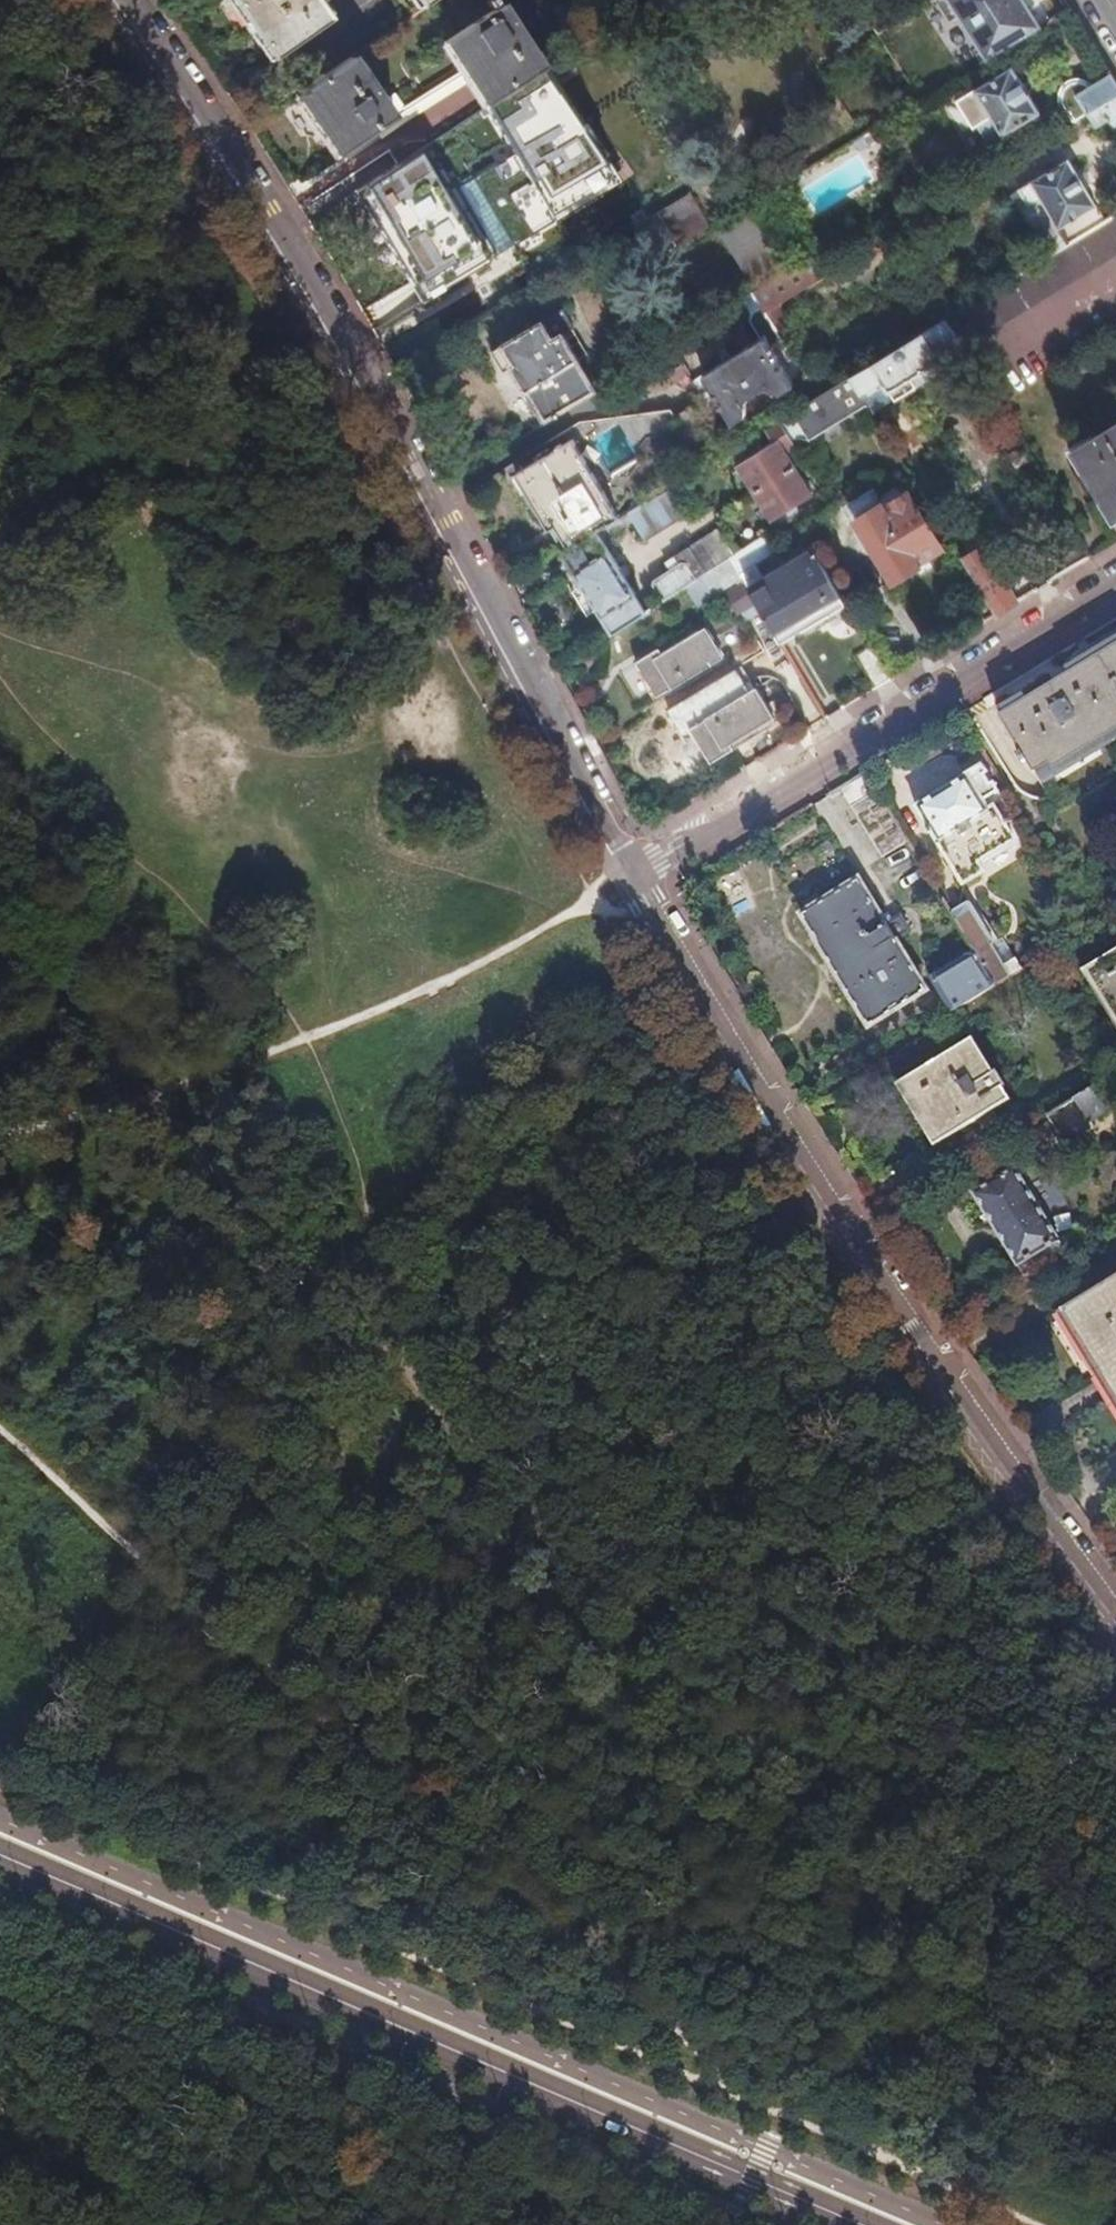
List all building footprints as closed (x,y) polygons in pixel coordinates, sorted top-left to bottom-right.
[(313,0),(232,0),(273,60),(328,22),(313,0)] [(435,0),(417,0),(423,8),(435,0)] [(961,14),(960,12),(964,10),(958,0),(947,0),(957,16),(961,14)] [(961,14),(976,38),(980,44),(986,41),(994,54),(1040,26),(1023,0),(958,0),(964,10),(960,12),(961,14)] [(487,107),(544,70),(531,51),(501,6),(445,42),(465,72),(470,81),(475,88),(487,107)] [(980,44),(976,38),(972,40),(985,60),(994,54),(986,41),(980,44)] [(382,103),(352,58),(298,94),(340,157),(375,133),(406,112),(394,94),(382,103)] [(1012,65),(976,87),(962,95),(973,114),(987,106),(993,115),(983,122),(979,124),(989,142),(1040,111),(1012,65)] [(636,208),(544,70),(487,107),(579,246),(636,208)] [(406,112),(375,133),(380,141),(470,81),(465,72),(406,112)] [(1112,72),(1077,94),(1088,113),(1115,96),(1115,79),(1112,72)] [(1088,113),(1097,127),(1109,120),(1115,128),(1115,96),(1088,113)] [(884,133),(879,125),(864,134),(870,143),(884,133)] [(420,152),(359,187),(441,329),(502,294),(420,152)] [(1042,195),(1060,226),(1096,204),(1068,158),(1019,188),(1022,193),(1028,203),(1042,195)] [(692,193),(660,212),(682,248),(713,229),(712,227),(692,193)] [(1070,242),(1060,226),(1042,195),(1028,203),(1022,193),(1013,198),(1049,255),(1070,242)] [(1049,255),(946,318),(963,346),(1115,253),(1115,214),(1106,220),(1070,242),(1049,255)] [(699,387),(723,427),(746,413),(747,403),(745,400),(754,392),(770,383),(772,387),(782,391),(794,383),(772,345),(784,338),(767,311),(780,303),(828,274),(815,253),(744,297),(752,311),(751,318),(762,337),(694,379),(699,387)] [(412,295),(380,308),(401,357),(432,344),(412,295)] [(789,319),(780,303),(767,311),(784,338),(799,329),(791,317),(789,319)] [(526,390),(546,421),(604,385),(599,377),(604,374),(594,357),(589,360),(584,353),(579,356),(565,333),(575,327),(564,308),(502,346),(495,350),(505,368),(512,364),(528,389),(526,390)] [(911,377),(941,358),(946,368),(968,355),(963,346),(946,318),(853,375),(869,401),(875,411),(917,386),(911,377)] [(699,387),(694,379),(690,372),(692,370),(687,362),(685,362),(664,376),(695,389),(699,387)] [(869,401),(853,375),(821,395),(781,419),(786,428),(800,419),(811,437),(869,401)] [(787,449),(797,443),(786,428),(781,419),(768,427),(776,440),(766,446),(758,434),(735,447),(730,451),(772,518),(813,491),(787,449)] [(1115,514),(1115,513),(1115,425),(1076,449),(1115,514)] [(599,531),(621,518),(573,439),(517,473),(519,476),(495,490),(505,506),(527,492),(551,531),(557,527),(571,549),(599,531)] [(875,489),(849,504),(894,579),(919,564),(917,561),(942,546),(909,492),(908,491),(903,484),(880,497),(875,489)] [(674,486),(630,513),(646,539),(690,512),(674,486)] [(732,557),(737,554),(720,527),(678,555),(682,562),(655,579),(654,584),(664,600),(732,557)] [(571,549),(565,552),(615,631),(647,610),(599,531),(571,549)] [(782,546),(773,531),(737,554),(732,557),(747,581),(761,572),(755,563),(782,546)] [(964,557),(997,613),(1020,600),(1013,588),(1020,583),(993,539),(964,557)] [(847,600),(813,542),(802,549),(805,555),(751,588),(781,639),(822,615),(847,600)] [(744,586),(727,596),(736,610),(752,600),(744,586)] [(634,656),(659,698),(725,657),(705,624),(662,650),(657,642),(634,656)] [(1001,716),(1036,772),(1051,763),(1055,770),(1115,733),(1115,645),(1001,716)] [(876,685),(888,679),(872,646),(860,652),(876,685)] [(758,687),(691,728),(711,761),(734,747),(730,740),(774,713),(758,687)] [(994,782),(988,772),(981,764),(966,774),(966,775),(915,805),(964,884),(966,883),(978,886),(980,885),(982,873),(985,872),(980,862),(1020,837),(1003,810),(1008,808),(999,793),(994,782)] [(866,770),(841,786),(882,855),(883,856),(909,840),(908,840),(866,770)] [(896,940),(910,931),(901,916),(887,925),(859,879),(803,915),(817,937),(816,938),(831,963),(832,962),(855,1001),(855,1002),(869,1025),(927,990),(896,940)] [(970,902),(952,912),(977,953),(997,985),(1011,976),(985,934),(989,932),(970,902)] [(1092,965),(1115,1005),(1115,951),(1092,965)] [(977,953),(933,979),(953,1012),(997,985),(977,953)] [(943,1140),(1011,1098),(973,1037),(905,1079),(943,1140)] [(1110,1078),(1049,1116),(1068,1145),(1096,1127),(1092,1121),(1115,1107),(1115,1088),(1110,1078)] [(1025,1276),(1068,1251),(1016,1167),(974,1192),(986,1211),(979,1216),(1000,1250),(1007,1246),(1025,1276)] [(1102,1226),(1091,1232),(1100,1247),(1111,1241),(1102,1226)] [(1058,1311),(1059,1313),(1062,1312),(1115,1402),(1115,1276),(1058,1311)] [(1062,1312),(1059,1313),(1073,1337),(1115,1408),(1115,1402),(1062,1312)]
